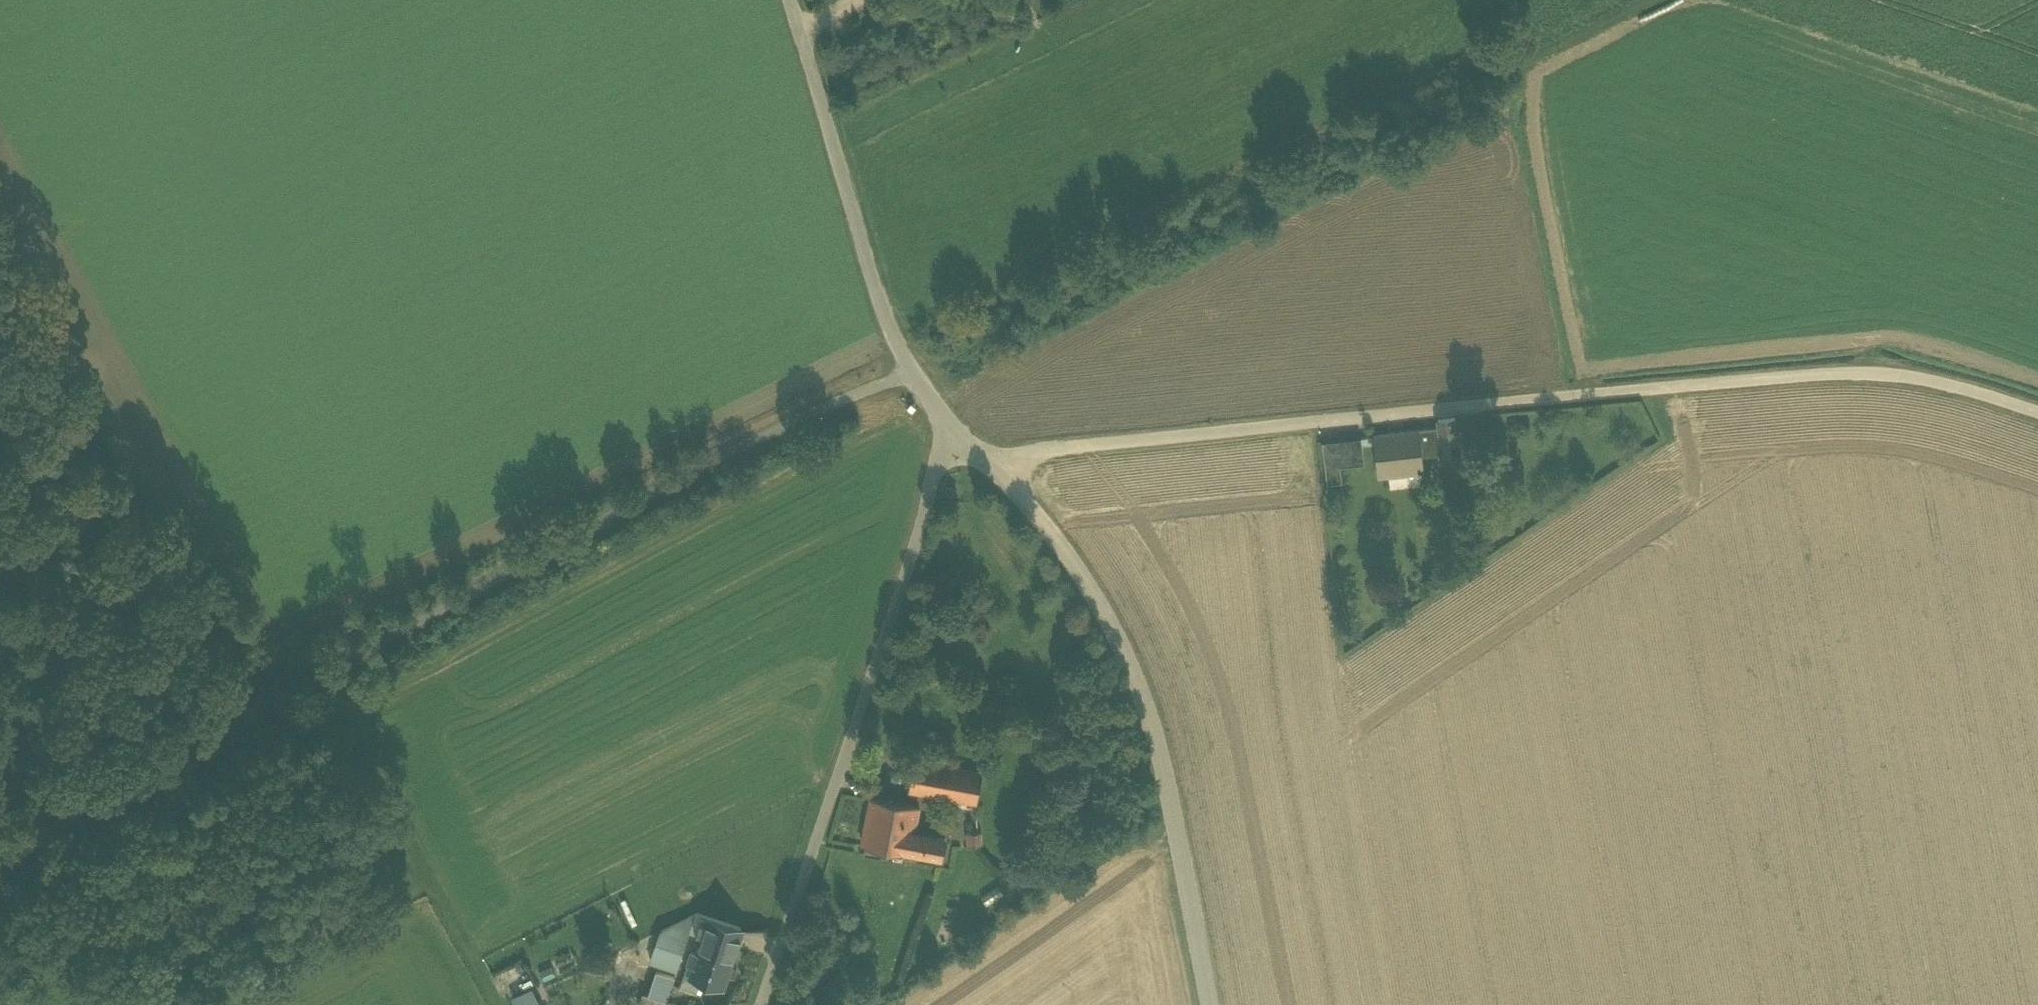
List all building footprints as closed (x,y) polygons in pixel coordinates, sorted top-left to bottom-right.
[(1439,421),(1440,429),(1418,431),(1421,452),(1444,450),(1444,454),(1460,452),(1455,419),(1439,421)] [(1388,464),(1389,476),(1419,472),(1420,473),(1422,473),(1422,472),(1423,472),(1421,452),(1418,431),(1376,436),(1379,464),(1388,464)] [(1330,441),(1332,461),(1366,458),(1364,438),(1330,441)] [(911,789),(976,802),(982,774),(916,762),(911,789)] [(911,852),(943,858),(947,838),(915,832),(920,806),(872,797),(863,845),(911,854),(911,852)] [(696,933),(703,935),(710,916),(702,914),(696,933)] [(693,949),(688,963),(693,965),(690,976),(705,981),(723,987),(728,973),(734,975),(737,967),(731,965),(743,927),(710,916),(703,935),(698,951),(693,949)] [(650,961),(677,969),(689,933),(668,926),(661,930),(650,961)] [(701,992),(705,981),(690,976),(693,965),(688,963),(681,985),(701,992)] [(657,970),(649,994),(667,1000),(675,976),(657,970)] [(540,985),(513,992),(517,1004),(545,1004),(540,985)] [(667,1000),(649,994),(643,993),(639,1004),(665,1004),(667,1000)]
